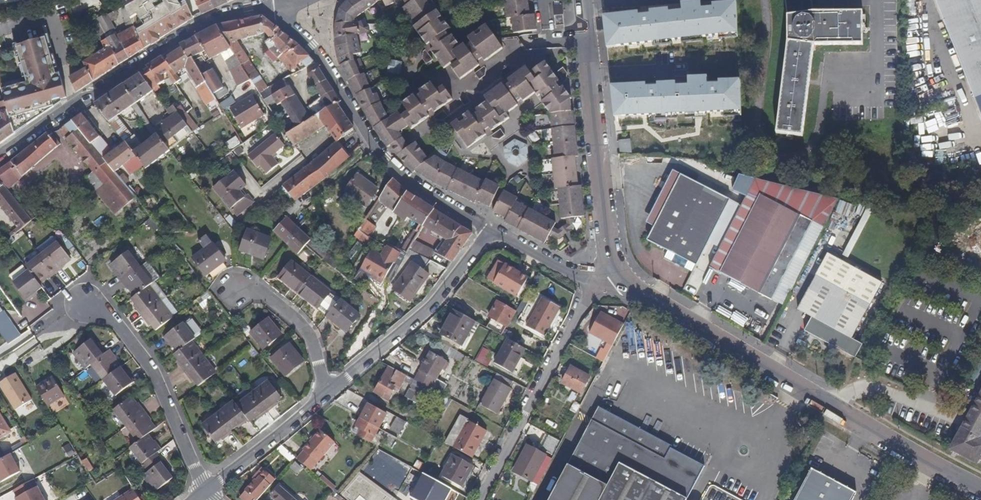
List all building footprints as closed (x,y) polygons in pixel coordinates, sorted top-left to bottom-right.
[(135,27),(132,22),(126,7),(123,0),(115,0),(120,9),(125,24),(128,31),(118,36),(130,58),(145,48),(135,27)] [(185,0),(123,0),(126,7),(132,22),(135,27),(145,48),(149,45),(151,45),(168,35),(170,33),(167,29),(172,26),(175,30),(181,27),(187,22),(182,11),(189,8),(186,2),(185,0)] [(227,0),(195,0),(199,7),(202,15),(228,3),(227,0)] [(376,3),(382,0),(349,0),(347,1),(339,9),(336,24),(342,24),(354,23),(355,19),(358,16),(376,3)] [(452,68),(460,80),(479,66),(477,63),(482,59),(485,62),(503,49),(486,26),(480,31),(482,34),(478,37),(475,34),(468,39),(471,43),(466,47),(464,45),(460,47),(452,36),(449,38),(446,33),(450,29),(445,22),(442,25),(438,20),(442,18),(437,10),(438,9),(434,3),(430,6),(427,1),(428,0),(403,0),(406,6),(402,8),(415,26),(414,27),(427,46),(430,44),(434,49),(431,51),(444,69),(457,60),(459,63),(452,68)] [(528,0),(504,0),(506,19),(512,19),(513,33),(537,30),(535,15),(530,16),(528,0)] [(862,13),(814,13),(812,0),(785,0),(787,17),(787,22),(784,22),(784,30),(787,30),(788,42),(776,133),(802,136),(814,45),(863,45),(862,13)] [(980,116),(980,0),(935,0),(980,116)] [(80,14),(77,5),(77,4),(73,5),(70,6),(69,3),(74,20),(82,17),(80,14)] [(555,28),(564,28),(562,5),(553,5),(555,28)] [(194,19),(189,8),(182,11),(187,22),(194,19)] [(118,18),(117,15),(118,14),(117,11),(115,11),(108,15),(111,22),(118,18)] [(92,22),(88,14),(82,17),(74,20),(76,30),(92,22)] [(279,30),(263,17),(240,22),(243,39),(265,33),(279,30)] [(102,30),(97,20),(82,27),(83,28),(87,36),(94,33),(92,29),(94,28),(99,37),(102,42),(105,49),(83,63),(86,69),(87,68),(94,82),(119,64),(107,39),(102,30)] [(243,39),(240,22),(237,22),(217,26),(236,56),(242,66),(249,61),(237,41),(243,39)] [(360,34),(357,26),(354,26),(354,23),(342,24),(336,24),(335,35),(335,38),(357,35),(360,34)] [(236,56),(217,26),(196,37),(205,51),(210,60),(222,53),(230,70),(242,66),(236,56)] [(115,35),(112,29),(110,31),(108,27),(102,30),(107,39),(115,35)] [(87,39),(84,33),(82,29),(77,31),(81,41),(87,39)] [(300,47),(286,35),(279,30),(265,33),(270,39),(266,42),(270,49),(270,50),(278,58),(293,75),(299,72),(286,56),(300,47)] [(130,58),(118,36),(117,37),(115,35),(107,39),(119,64),(130,58)] [(361,54),(357,35),(335,38),(335,39),(335,47),(338,60),(340,66),(341,66),(341,67),(355,62),(354,61),(353,56),(361,54)] [(205,51),(196,37),(191,39),(180,45),(181,48),(187,57),(191,55),(195,64),(204,59),(201,54),(205,51)] [(60,74),(56,75),(46,38),(16,46),(0,51),(0,80),(1,83),(6,101),(15,134),(38,118),(35,107),(67,99),(60,74)] [(642,70),(641,43),(618,44),(619,70),(642,70)] [(310,57),(300,47),(286,56),(299,72),(301,71),(315,63),(310,57)] [(195,64),(191,55),(187,57),(181,48),(165,59),(176,74),(186,68),(197,86),(197,89),(207,106),(210,112),(216,108),(220,105),(217,100),(214,95),(206,82),(202,75),(199,69),(195,64)] [(278,58),(270,50),(270,49),(265,54),(274,62),(278,58)] [(433,60),(425,50),(423,52),(422,59),(427,65),(433,60)] [(176,74),(165,59),(163,56),(146,67),(148,69),(141,74),(144,79),(152,89),(166,81),(167,84),(168,84),(169,87),(175,84),(180,80),(176,74)] [(363,67),(360,59),(354,61),(355,62),(358,70),(363,67)] [(485,66),(483,63),(485,62),(482,59),(477,63),(479,66),(481,69),(485,66)] [(400,75),(402,63),(390,60),(387,72),(400,75)] [(259,75),(249,61),(242,66),(246,72),(251,80),(259,75)] [(358,70),(355,62),(341,67),(343,71),(347,79),(348,81),(360,76),(358,70)] [(578,157),(575,127),(573,112),(572,112),(571,100),(572,99),(563,87),(559,89),(556,84),(559,82),(545,63),(533,72),(536,76),(538,79),(536,81),(533,78),(526,67),(508,81),(510,84),(505,87),(503,85),(484,98),(487,102),(476,110),(478,113),(472,117),(469,113),(463,117),(466,121),(461,124),(458,120),(451,125),(468,148),(475,144),(486,136),(483,132),(489,128),(491,131),(509,119),(506,114),(518,106),(516,103),(521,99),(523,102),(535,93),(538,97),(541,95),(545,100),(542,102),(550,114),(555,159),(552,159),(555,190),(558,190),(561,219),(567,219),(567,224),(566,224),(570,231),(571,231),(575,228),(574,218),(584,217),(581,186),(578,187),(575,157),(578,157)] [(202,75),(212,70),(208,64),(199,69),(202,75)] [(481,69),(475,74),(479,80),(485,75),(486,69),(485,66),(481,69)] [(506,77),(513,72),(508,66),(502,70),(501,77),(503,80),(506,77)] [(94,82),(87,68),(86,69),(74,75),(70,78),(77,93),(94,82)] [(221,80),(214,68),(212,70),(219,81),(221,80)] [(326,80),(319,68),(307,75),(315,87),(326,80)] [(566,81),(567,74),(563,68),(557,73),(564,82),(566,81)] [(219,81),(212,70),(202,75),(206,82),(214,95),(223,88),(219,81)] [(251,80),(246,72),(240,76),(234,79),(238,87),(251,80)] [(152,89),(144,79),(141,74),(124,85),(138,103),(154,91),(152,89)] [(264,101),(289,86),(283,79),(268,88),(259,75),(251,80),(264,101)] [(411,130),(427,118),(425,115),(432,109),(434,113),(453,100),(443,87),(437,91),(431,83),(419,92),(421,94),(416,98),(414,95),(402,104),(408,112),(402,117),(399,113),(389,119),(385,112),(380,104),(381,103),(377,94),(373,95),(371,90),(364,75),(361,76),(360,76),(348,81),(352,87),(356,95),(360,104),(363,111),(374,128),(387,148),(391,145),(402,138),(397,131),(400,129),(401,131),(408,126),(411,130)] [(508,81),(506,77),(503,80),(501,80),(503,84),(503,85),(505,87),(510,84),(508,81)] [(335,105),(337,104),(340,103),(334,91),(326,80),(315,87),(321,97),(307,107),(315,118),(335,105)] [(563,87),(566,85),(564,82),(562,80),(559,82),(556,84),(559,89),(563,87)] [(169,150),(157,134),(143,146),(134,135),(133,136),(117,117),(133,107),(140,118),(147,128),(148,130),(152,127),(138,104),(138,103),(124,85),(96,104),(126,142),(137,156),(147,169),(170,151),(169,150)] [(304,109),(295,95),(289,86),(264,101),(268,106),(272,104),(275,101),(277,106),(282,103),(296,129),(311,120),(304,109)] [(217,100),(229,94),(225,87),(223,88),(214,95),(217,100)] [(689,111),(728,110),(727,89),(689,90),(689,111)] [(240,106),(254,97),(253,95),(238,104),(240,106)] [(242,129),(264,115),(254,97),(240,106),(238,104),(230,109),(242,129)] [(6,101),(0,103),(0,111),(0,112),(1,114),(3,121),(1,122),(0,123),(0,145),(15,134),(6,101)] [(300,142),(325,126),(343,113),(340,109),(337,104),(335,105),(315,118),(311,120),(296,129),(286,135),(294,146),(300,142)] [(225,113),(220,105),(216,108),(221,116),(225,113)] [(192,131),(182,117),(173,106),(168,110),(171,114),(172,116),(168,119),(154,130),(157,134),(169,150),(178,143),(192,131)] [(434,113),(432,109),(425,115),(427,118),(429,117),(431,120),(434,118),(437,116),(434,113)] [(442,122),(448,117),(444,111),(437,116),(434,118),(436,121),(442,122)] [(329,132),(347,119),(343,113),(325,126),(329,132)] [(100,137),(82,114),(73,121),(92,144),(100,137)] [(339,141),(354,129),(347,119),(329,132),(337,142),(337,143),(339,141)] [(882,132),(881,119),(870,119),(870,131),(882,132)] [(92,144),(73,121),(65,126),(72,135),(66,139),(93,172),(86,178),(96,191),(109,208),(115,215),(123,209),(127,205),(136,198),(125,185),(119,178),(115,173),(104,159),(92,144)] [(493,134),(491,131),(489,128),(483,132),(486,136),(488,138),(491,136),(493,134)] [(505,135),(500,129),(493,134),(491,136),(492,139),(500,140),(505,135)] [(58,146),(60,144),(50,131),(47,133),(12,162),(0,170),(0,180),(8,190),(58,146)] [(279,164),(272,156),(285,146),(275,134),(248,156),(258,168),(260,167),(267,174),(279,164)] [(112,152),(100,137),(92,144),(104,159),(112,152)] [(409,148),(402,138),(391,145),(397,156),(409,148)] [(529,159),(527,145),(515,140),(503,147),(504,157),(509,157),(510,159),(508,163),(518,167),(529,159)] [(328,175),(350,157),(347,153),(348,152),(339,141),(337,143),(337,142),(310,164),(282,187),(287,192),(295,201),(297,201),(298,200),(304,194),(311,189),(329,176),(328,175)] [(131,160),(137,156),(126,142),(112,152),(104,159),(115,173),(131,160)] [(437,159),(435,156),(429,160),(416,143),(409,148),(397,156),(398,157),(414,171),(417,169),(419,174),(434,183),(447,190),(475,203),(476,201),(490,207),(500,187),(486,180),(485,182),(437,159)] [(245,197),(240,191),(242,189),(247,185),(234,171),(213,188),(230,210),(237,217),(254,202),(248,195),(247,196),(245,197)] [(653,227),(677,181),(715,201),(719,194),(680,174),(673,171),(646,223),(653,227)] [(130,181),(124,173),(119,178),(125,185),(130,181)] [(365,207),(379,189),(357,174),(344,192),(365,207)] [(435,210),(415,197),(407,192),(393,179),(389,185),(378,201),(407,220),(408,218),(415,222),(424,227),(435,210)] [(0,180),(0,206),(17,228),(19,231),(32,221),(8,190),(0,180)] [(696,266),(730,200),(719,194),(715,201),(677,181),(653,227),(647,240),(696,266)] [(287,192),(282,187),(279,190),(283,195),(287,192)] [(556,223),(529,209),(516,202),(518,199),(504,191),(493,212),(506,219),(504,222),(518,229),(545,244),(550,235),(559,240),(563,237),(563,236),(559,230),(558,231),(553,228),(556,223)] [(772,301),(812,222),(801,216),(760,195),(720,273),(760,294),(772,301)] [(133,210),(141,204),(136,198),(127,205),(133,210)] [(288,219),(302,206),(297,201),(295,201),(287,207),(281,213),(283,214),(288,219)] [(472,233),(461,227),(435,210),(424,227),(444,239),(447,241),(438,254),(438,255),(452,263),(472,233)] [(35,218),(29,211),(26,214),(32,221),(35,218)] [(238,224),(230,215),(226,219),(233,228),(238,224)] [(370,239),(377,228),(365,220),(358,230),(370,239)] [(570,231),(566,224),(566,225),(559,230),(563,236),(564,235),(564,236),(569,232),(570,231)] [(11,237),(19,231),(17,228),(9,235),(11,237)] [(264,259),(272,239),(248,231),(241,249),(253,254),(253,255),(264,259)] [(68,240),(64,235),(60,238),(64,243),(68,240)] [(206,276),(226,261),(213,243),(207,235),(198,241),(204,249),(192,258),(206,276)] [(438,254),(447,241),(444,239),(434,252),(438,254)] [(331,257),(328,255),(311,241),(306,246),(326,263),(331,257)] [(435,251),(415,241),(409,250),(430,260),(434,253),(435,251)] [(63,265),(71,259),(58,242),(42,254),(57,273),(64,267),(63,265)] [(184,253),(173,242),(169,245),(179,256),(182,255),(184,253)] [(351,259),(361,246),(357,243),(346,255),(351,259)] [(384,281),(401,251),(388,244),(382,256),(372,250),(361,268),(372,275),(384,281)] [(423,271),(431,261),(430,260),(409,250),(392,279),(389,285),(393,289),(392,289),(410,302),(429,276),(423,271)] [(121,282),(140,268),(128,252),(111,264),(117,272),(115,274),(121,282)] [(57,273),(42,254),(26,267),(29,271),(30,272),(39,284),(47,277),(49,279),(57,273)] [(852,339),(882,283),(828,254),(816,276),(797,310),(812,318),(804,331),(855,359),(863,345),(852,339)] [(452,263),(438,255),(434,263),(447,269),(452,263)] [(335,270),(340,264),(331,257),(326,263),(335,270)] [(515,274),(516,271),(505,265),(498,261),(492,270),(487,279),(494,283),(517,297),(527,281),(515,274)] [(149,286),(160,277),(148,262),(140,268),(121,282),(127,289),(129,288),(135,296),(149,286)] [(331,292),(292,262),(278,278),(317,309),(331,292)] [(367,284),(372,275),(361,268),(355,278),(367,284)] [(34,294),(42,287),(39,284),(30,272),(29,271),(13,283),(28,302),(35,296),(34,294)] [(528,278),(516,271),(515,274),(527,281),(528,278)] [(384,281),(372,275),(371,278),(381,285),(384,281)] [(141,317),(166,298),(155,282),(149,286),(135,296),(131,299),(137,307),(135,309),(141,317)] [(379,301),(364,291),(360,297),(375,307),(379,301)] [(174,318),(172,316),(178,313),(166,298),(141,317),(147,324),(149,323),(156,331),(174,318)] [(544,336),(560,308),(542,298),(526,326),(537,333),(544,336)] [(346,333),(360,316),(340,300),(326,316),(346,333)] [(507,327),(515,313),(497,302),(489,316),(507,327)] [(462,346),(475,322),(454,310),(440,335),(462,346)] [(609,350),(619,329),(596,318),(587,339),(609,350)] [(263,350),(282,334),(269,319),(250,334),(263,350)] [(191,341),(194,339),(194,338),(200,333),(190,320),(184,325),(182,323),(163,338),(169,345),(171,344),(177,352),(191,341)] [(12,327),(10,324),(0,331),(0,333),(1,335),(12,327)] [(24,338),(15,326),(12,327),(1,335),(13,351),(26,342),(24,338)] [(537,333),(526,326),(525,329),(536,335),(537,333)] [(528,348),(536,335),(525,329),(525,328),(517,341),(528,348)] [(28,341),(33,338),(30,334),(24,338),(26,342),(28,341)] [(42,349),(34,337),(33,338),(28,341),(36,353),(42,349)] [(75,346),(82,341),(78,337),(72,342),(75,346)] [(511,373),(520,357),(521,358),(526,349),(507,339),(494,363),(511,373)] [(91,364),(104,355),(105,354),(99,346),(97,347),(91,340),(74,353),(86,369),(91,364)] [(36,353),(28,341),(26,342),(13,351),(21,364),(36,353)] [(204,357),(191,341),(177,352),(173,355),(180,363),(178,364),(184,372),(204,357)] [(304,362),(289,344),(277,354),(271,359),(286,377),(304,362)] [(460,363),(464,355),(450,348),(447,355),(460,363)] [(104,380),(120,367),(114,359),(116,357),(110,350),(105,354),(104,355),(91,364),(104,380)] [(437,380),(446,362),(430,353),(414,380),(427,387),(432,390),(441,395),(446,385),(437,380)] [(216,373),(204,357),(184,372),(190,380),(192,378),(198,386),(216,373)] [(512,374),(521,358),(520,357),(511,373),(512,374)] [(399,391),(404,381),(411,386),(405,397),(418,404),(419,402),(427,387),(414,380),(389,366),(375,393),(383,397),(383,398),(388,401),(391,395),(393,390),(398,393),(399,391)] [(116,396),(134,383),(135,382),(129,374),(127,376),(120,367),(104,380),(116,396)] [(568,370),(559,387),(578,396),(587,379),(568,370)] [(0,383),(0,385),(16,410),(32,400),(16,373),(0,383)] [(497,415),(511,389),(510,388),(512,382),(497,374),(480,405),(497,415)] [(65,396),(53,377),(36,388),(48,406),(65,396)] [(282,398),(269,381),(253,393),(268,412),(276,406),(274,404),(282,398)] [(428,399),(432,390),(427,387),(419,402),(425,404),(426,402),(428,399)] [(446,408),(451,400),(441,395),(432,390),(428,399),(440,405),(446,408)] [(980,436),(980,392),(949,450),(977,464),(980,459),(980,460),(980,438),(980,437),(980,436)] [(268,412),(253,393),(237,405),(250,422),(251,423),(259,416),(260,418),(268,412)] [(126,427),(145,411),(139,404),(137,405),(131,397),(116,408),(113,411),(126,427)] [(250,422),(237,405),(234,401),(218,414),(232,431),(240,425),(242,427),(250,422)] [(442,416),(446,408),(440,405),(435,413),(442,416)] [(379,429),(386,414),(374,407),(370,413),(365,410),(360,418),(379,429)] [(671,446),(599,409),(593,420),(664,458),(671,446)] [(155,429),(149,420),(151,419),(145,411),(126,427),(138,442),(130,448),(130,449),(147,435),(155,429)] [(0,412),(0,439),(12,432),(0,412)] [(232,431),(218,414),(202,426),(216,444),(225,437),(226,439),(234,434),(232,431)] [(400,435),(407,422),(397,416),(390,429),(400,435)] [(379,429),(360,418),(360,419),(356,426),(361,429),(358,435),(371,442),(379,429)] [(472,458),(487,431),(468,420),(453,447),(472,458)] [(593,420),(549,499),(689,499),(707,466),(671,446),(664,458),(593,420)] [(799,420),(794,429),(804,434),(808,425),(799,420)] [(311,471),(335,442),(320,430),(303,450),(304,451),(298,459),(300,461),(311,471)] [(157,453),(161,450),(155,441),(153,443),(147,435),(130,449),(142,464),(157,453)] [(291,454),(282,446),(278,448),(288,458),(291,454)] [(527,487),(541,459),(522,449),(518,457),(521,459),(511,479),(527,487)] [(171,471),(157,453),(142,464),(148,472),(143,476),(156,492),(173,478),(169,473),(171,471)] [(291,462),(295,457),(294,456),(291,454),(288,458),(287,459),(291,462)] [(466,479),(474,466),(453,454),(441,476),(462,488),(466,480),(466,479)] [(20,472),(11,456),(0,462),(0,478),(2,482),(20,472)] [(93,469),(87,459),(82,462),(88,472),(93,469)] [(297,474),(302,468),(295,462),(290,468),(297,474)] [(813,466),(795,499),(853,499),(858,490),(813,466)] [(255,481),(264,470),(262,468),(253,479),(255,481)] [(276,480),(264,470),(255,481),(240,497),(243,499),(258,499),(276,480)] [(34,479),(14,490),(18,498),(16,499),(45,499),(34,479)] [(413,499),(450,499),(453,492),(422,479),(413,499)] [(280,486),(271,497),(274,499),(295,499),(294,499),(280,486)] [(137,493),(134,489),(117,499),(141,499),(137,493)] [(334,491),(331,495),(338,499),(340,499),(342,498),(334,491)] [(299,492),(294,499),(295,499),(309,499),(299,492)]
